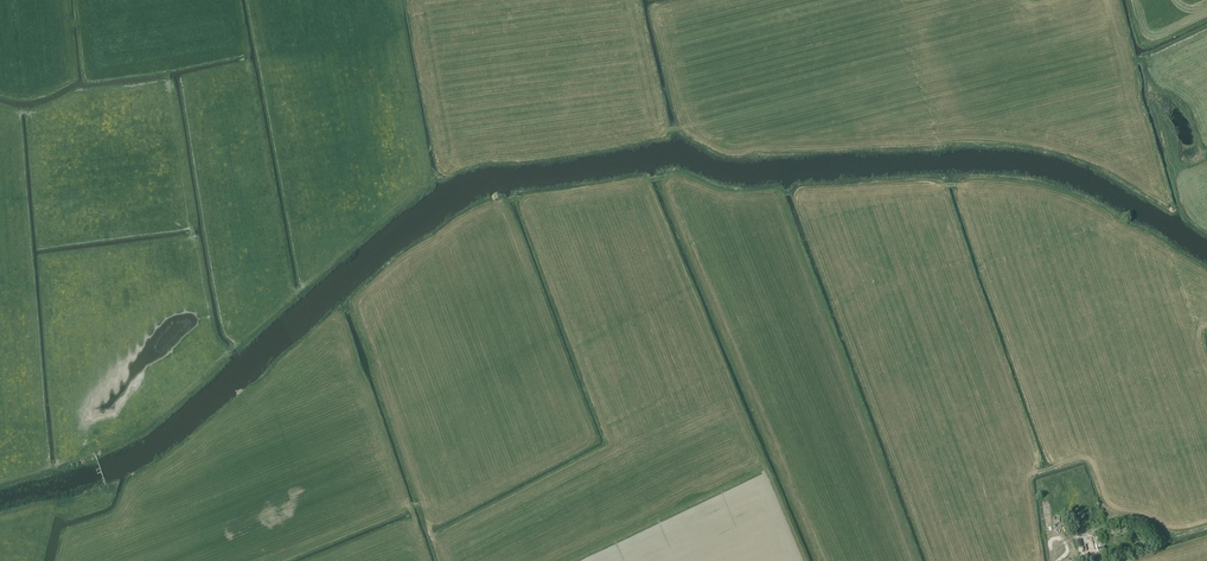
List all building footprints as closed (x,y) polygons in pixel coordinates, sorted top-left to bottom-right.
[(1085,544),(1087,551),(1084,552),(1080,540),(1076,541),(1080,558),(1085,557),(1085,554),(1087,554),(1088,557),(1105,553),(1103,547),(1095,549),(1093,542),(1085,544)]
